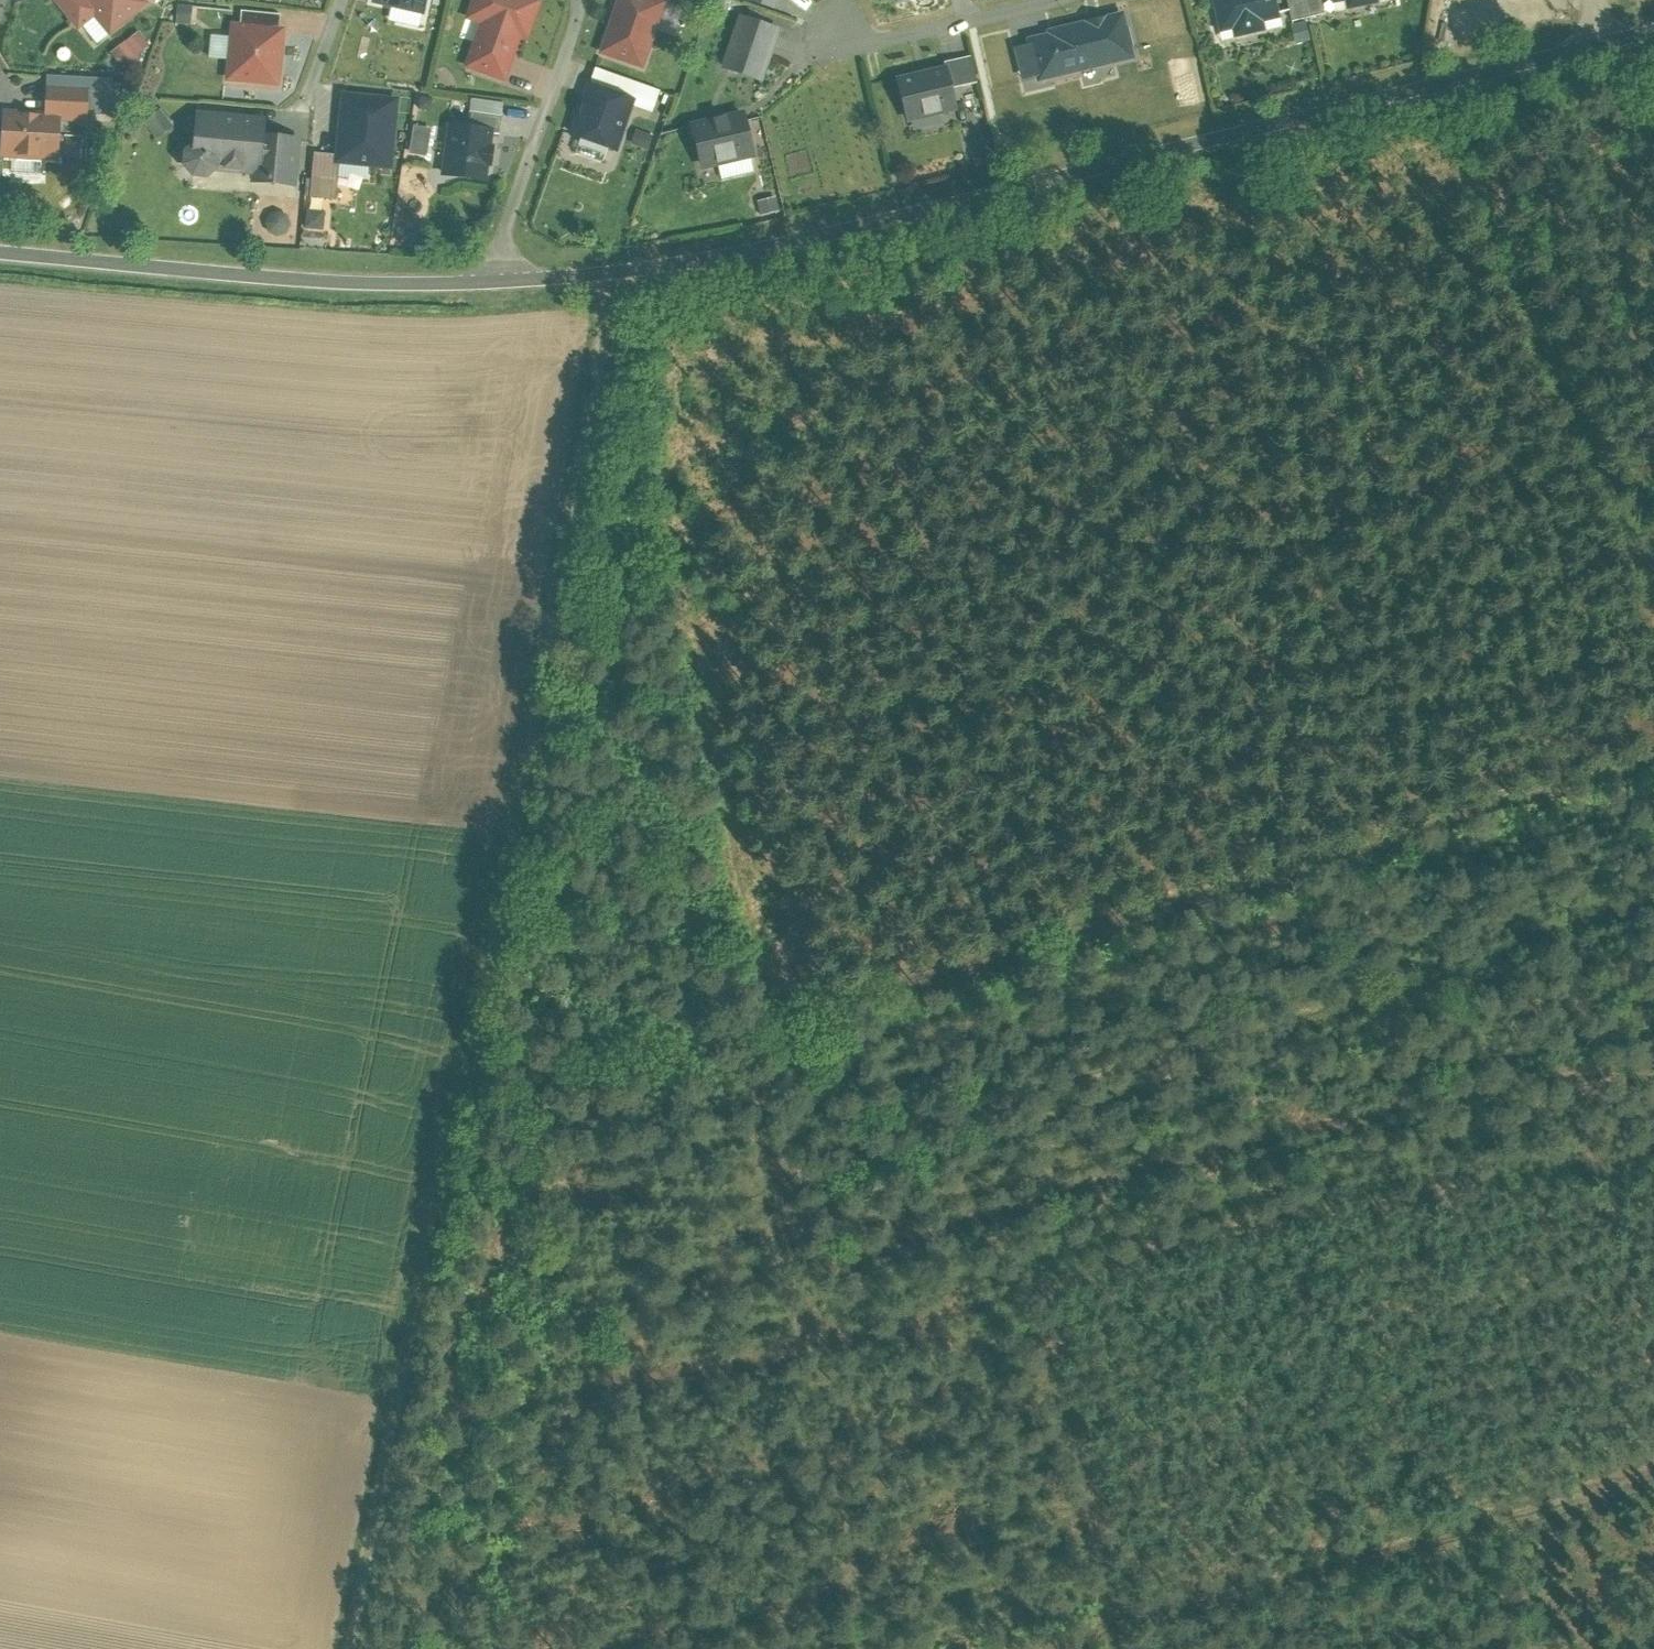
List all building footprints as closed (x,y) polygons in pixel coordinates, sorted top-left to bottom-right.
[(78,40),(95,28),(109,45),(152,12),(143,0),(48,0),(78,40)] [(372,2),(427,12),(429,0),(373,0),(372,2)] [(528,0),(475,0),(466,29),(480,33),(466,78),(508,91),(522,47),(529,49),(542,4),(528,0)] [(649,0),(618,0),(598,63),(645,77),(668,6),(649,0)] [(775,0),(744,0),(771,10),(775,0)] [(1213,43),(1229,39),(1231,47),(1262,40),(1261,32),(1277,28),(1271,0),(1204,0),(1213,43)] [(1291,23),(1323,14),(1319,0),(1284,0),(1291,23)] [(1324,14),(1341,10),(1343,19),(1374,13),(1372,3),(1390,0),(1321,0),(1324,14)] [(1128,54),(1117,5),(1024,27),(1035,76),(1128,54)] [(176,23),(187,23),(188,6),(176,6),(176,23)] [(781,39),(738,25),(719,81),(763,95),(781,39)] [(131,29),(112,55),(129,67),(148,41),(131,29)] [(283,34),(228,30),(224,89),(279,93),(283,34)] [(1083,70),(1084,82),(1117,79),(1116,67),(1083,70)] [(948,71),(893,84),(905,135),(959,123),(948,71)] [(637,106),(586,89),(567,147),(618,164),(637,106)] [(92,91),(45,90),(44,117),(2,117),(1,166),(22,167),(22,171),(41,172),(43,167),(63,167),(63,128),(92,128),(92,91)] [(400,104),(341,98),(333,172),(392,179),(400,104)] [(141,122),(155,139),(169,127),(155,111),(141,122)] [(745,116),(687,127),(697,181),(756,170),(745,116)] [(266,124),(198,120),(196,164),(183,163),(182,176),(193,188),(208,189),(219,184),(223,179),(223,182),(248,184),(248,180),(263,181),(262,194),(299,196),(302,143),(266,142),(266,124)] [(409,126),(408,156),(427,156),(428,127),(409,126)] [(494,135),(448,131),(443,191),(488,195),(489,176),(494,177),(496,151),(492,151),(494,135)]
